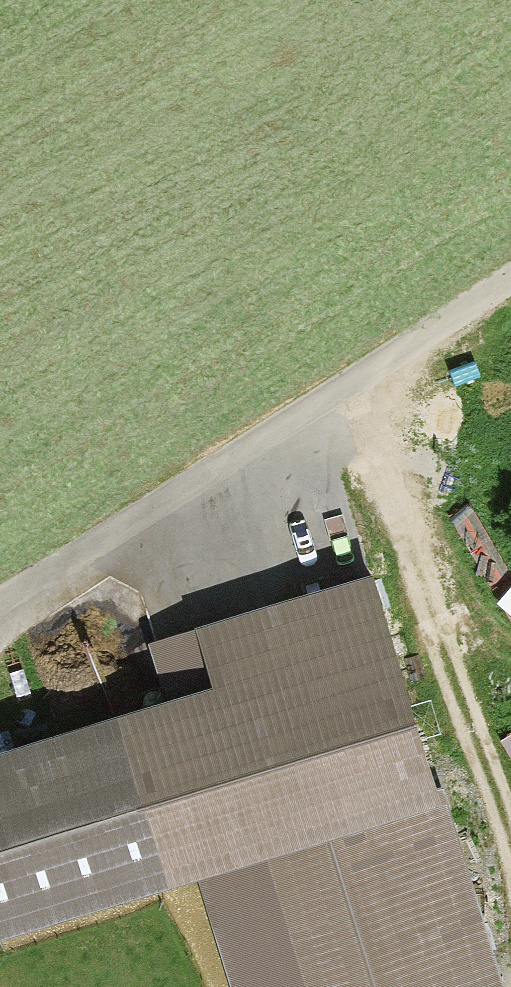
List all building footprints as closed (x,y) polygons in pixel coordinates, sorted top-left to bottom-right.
[(369,579),(203,630),(222,691),(0,759),(0,922),(208,858),(248,986),(497,986),(369,579)]
